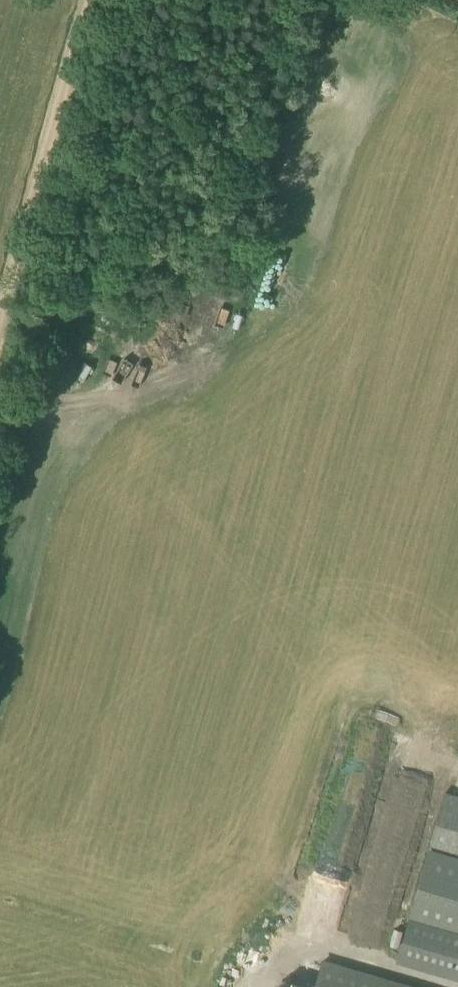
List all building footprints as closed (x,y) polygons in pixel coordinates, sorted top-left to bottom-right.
[(159,326),(166,328),(174,307),(167,305),(159,326)] [(445,793),(428,851),(457,859),(457,796),(445,793)] [(346,818),(352,799),(342,796),(333,824),(356,832),(359,823),(346,818)] [(438,926),(439,922),(410,914),(397,961),(455,978),(457,979),(457,931),(438,926)] [(322,962),(315,986),(409,986),(322,962)]
